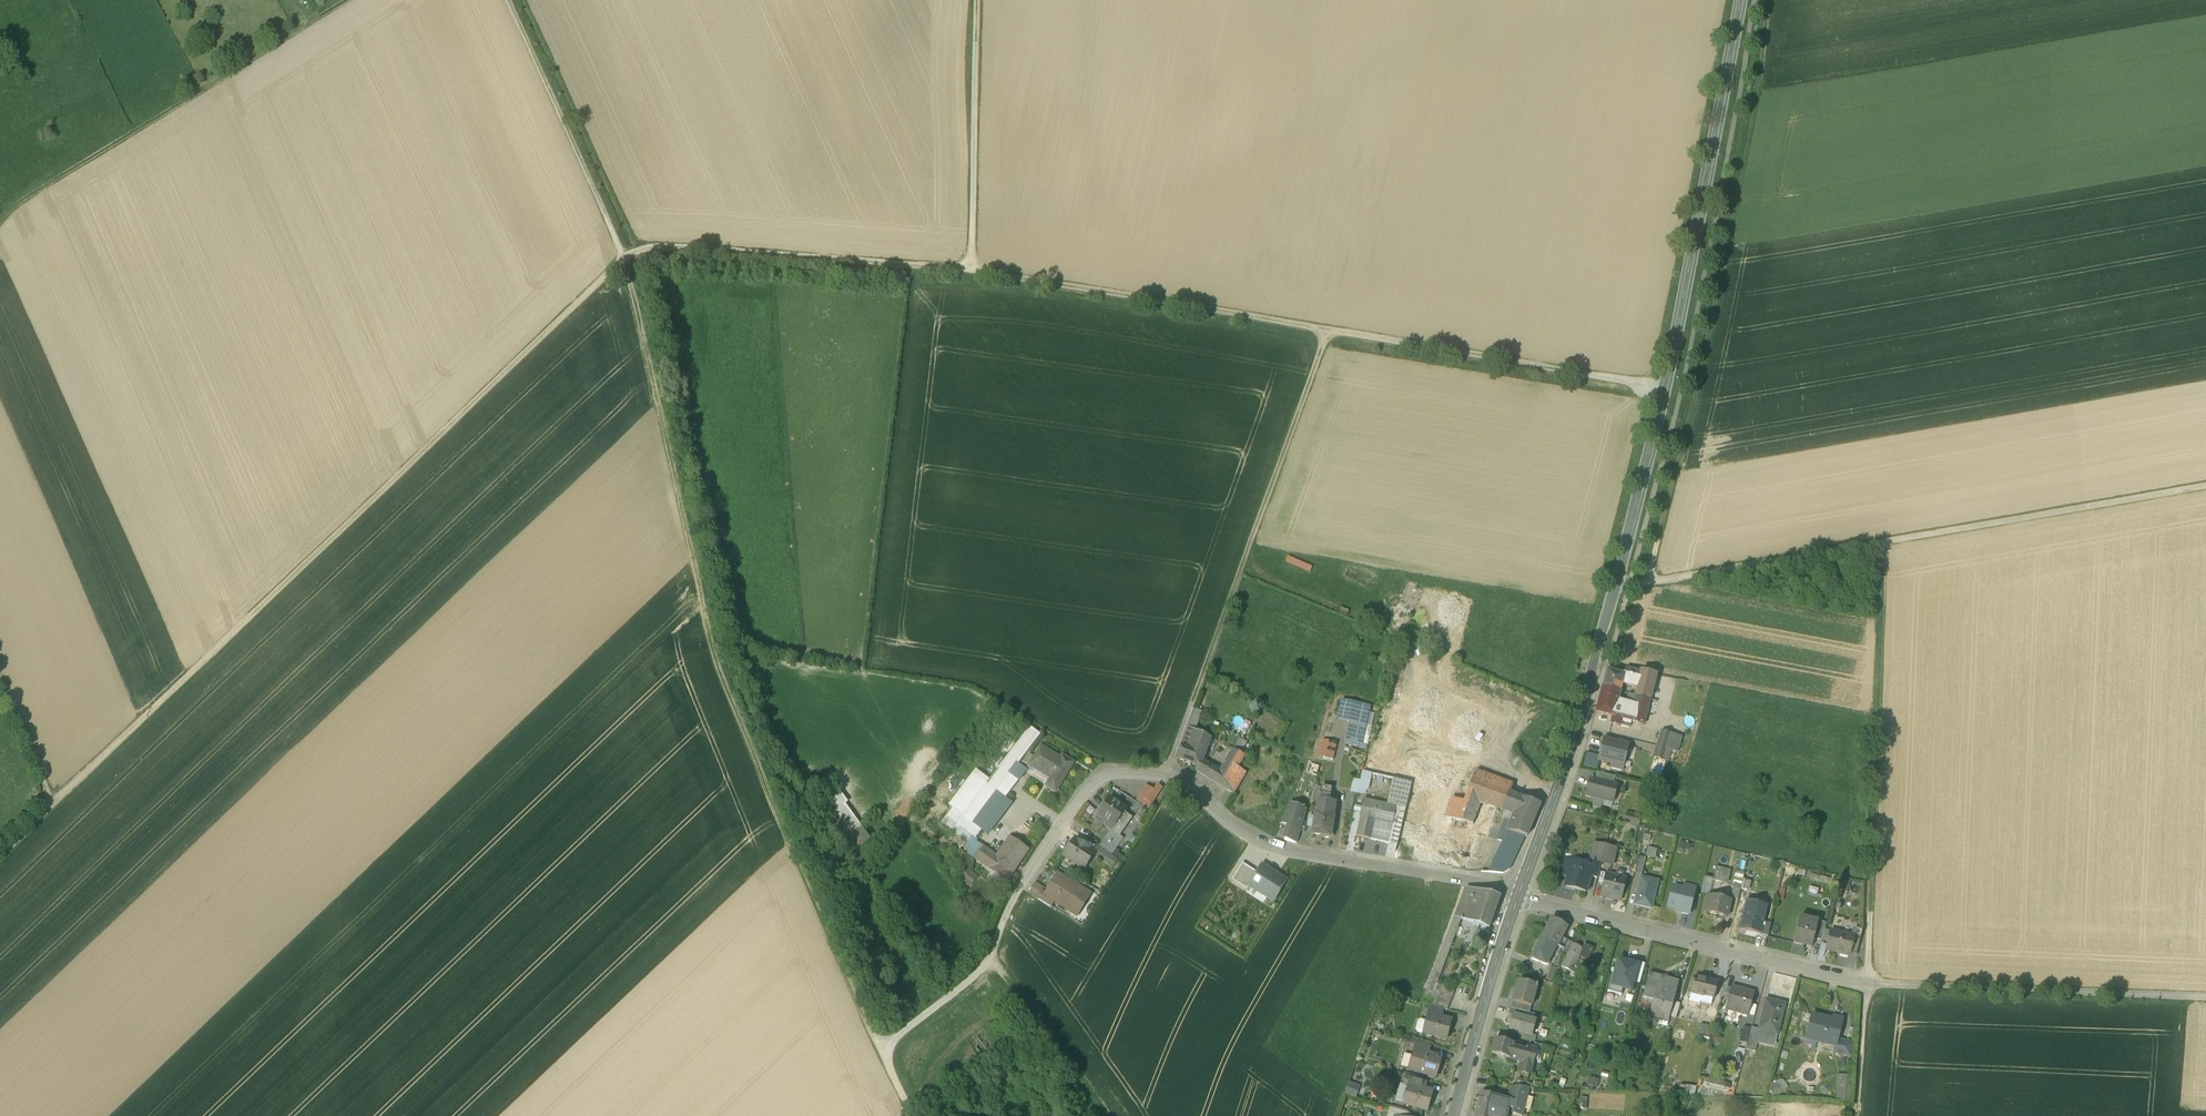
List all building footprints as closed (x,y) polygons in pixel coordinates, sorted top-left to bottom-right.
[(1641,672),(1625,669),(1623,676),(1624,676),(1622,685),(1637,688),(1638,687),(1639,680),(1641,672)] [(1623,676),(1607,670),(1606,670),(1602,687),(1620,692),(1622,685),(1624,676),(1623,676)] [(1656,675),(1641,672),(1639,680),(1653,684),(1656,675)] [(1653,684),(1639,680),(1638,687),(1652,691),(1653,684)] [(1620,692),(1602,687),(1595,713),(1613,718),(1614,718),(1622,720),(1629,722),(1633,705),(1620,702),(1619,704),(1617,704),(1620,692)] [(1652,691),(1638,687),(1637,688),(1635,696),(1649,700),(1652,691)] [(1649,700),(1635,696),(1633,705),(1629,722),(1643,725),(1649,700)] [(1338,719),(1349,722),(1366,726),(1370,707),(1342,701),(1338,719)] [(1188,728),(1188,729),(1189,728),(1194,731),(1202,710),(1196,708),(1188,728)] [(1614,718),(1613,718),(1611,724),(1620,726),(1622,720),(1614,718)] [(1366,726),(1349,722),(1345,741),(1362,745),(1366,726)] [(990,781),(963,817),(981,831),(988,836),(1012,804),(1007,801),(997,793),(1010,775),(1021,782),(1025,775),(1016,768),(1040,736),(1030,728),(990,781)] [(1194,731),(1189,728),(1188,729),(1182,745),(1177,758),(1198,766),(1198,767),(1202,761),(1210,738),(1194,731)] [(1671,735),(1661,732),(1656,746),(1666,749),(1671,735)] [(1680,738),(1671,735),(1666,749),(1671,751),(1676,752),(1680,738)] [(1242,739),(1235,751),(1241,755),(1247,743),(1242,739)] [(1627,746),(1604,740),(1599,760),(1612,763),(1622,766),(1627,746)] [(1666,749),(1656,746),(1653,756),(1668,761),(1671,751),(1666,749)] [(1060,759),(1041,747),(1030,766),(1051,779),(1046,786),(1056,792),(1074,763),(1062,756),(1060,759)] [(1335,753),(1323,749),(1320,757),(1333,760),(1335,753)] [(1235,751),(1222,772),(1219,770),(1216,772),(1212,781),(1234,794),(1238,788),(1246,774),(1243,772),(1237,768),(1245,757),(1241,755),(1235,751)] [(1211,766),(1202,761),(1198,767),(1198,766),(1195,771),(1205,777),(1210,769),(1211,766)] [(1219,770),(1211,766),(1210,769),(1205,777),(1212,781),(1216,772),(1219,770)] [(975,839),(981,831),(963,817),(990,781),(977,771),(944,815),(975,839)] [(1513,785),(1475,771),(1467,796),(1462,795),(1460,801),(1453,798),(1446,817),(1444,822),(1450,823),(1434,865),(1466,870),(1478,833),(1487,836),(1496,807),(1489,805),(1490,802),(1498,805),(1503,792),(1510,794),(1513,785)] [(1369,790),(1372,774),(1370,774),(1362,772),(1360,781),(1353,780),(1350,793),(1363,796),(1369,790)] [(1615,777),(1597,773),(1595,780),(1613,785),(1615,777)] [(997,793),(1007,801),(1021,782),(1010,775),(997,793)] [(1400,830),(1411,783),(1393,779),(1387,805),(1396,807),(1392,825),(1374,821),(1370,839),(1388,843),(1391,828),(1400,830)] [(1442,784),(1412,779),(1408,795),(1406,809),(1405,809),(1400,830),(1397,845),(1394,857),(1420,862),(1442,794),(1442,784)] [(1595,780),(1590,779),(1586,795),(1594,797),(1603,800),(1612,802),(1616,786),(1613,785),(1595,780)] [(1154,791),(1146,786),(1139,796),(1151,805),(1162,788),(1158,785),(1154,791)] [(1332,789),(1316,787),(1312,800),(1318,801),(1330,803),(1332,789)] [(1510,794),(1503,792),(1498,805),(1508,809),(1516,811),(1512,823),(1530,829),(1540,805),(1510,794)] [(1188,802),(1182,797),(1176,804),(1182,809),(1188,802)] [(1603,800),(1594,797),(1592,806),(1601,808),(1603,800)] [(1126,810),(1110,799),(1106,804),(1103,803),(1098,810),(1101,812),(1098,815),(1105,820),(1102,824),(1112,831),(1126,810)] [(1387,805),(1363,800),(1359,818),(1360,818),(1356,836),(1370,839),(1374,821),(1392,825),(1396,807),(1387,805)] [(1330,803),(1318,801),(1316,814),(1333,817),(1335,804),(1330,803)] [(875,845),(844,802),(834,809),(853,835),(846,839),(858,857),(875,845)] [(1306,810),(1289,803),(1281,823),(1285,825),(1289,826),(1284,840),(1296,843),(1302,826),(1306,810)] [(1508,809),(1501,829),(1509,831),(1512,823),(1516,811),(1508,809)] [(1132,816),(1126,812),(1112,831),(1118,835),(1132,816)] [(1641,816),(1626,813),(1624,823),(1638,826),(1641,816)] [(1316,814),(1315,814),(1312,834),(1330,837),(1333,817),(1316,814)] [(1530,829),(1512,823),(1509,831),(1525,836),(1527,837),(1530,829)] [(1400,830),(1391,828),(1388,843),(1397,845),(1400,830)] [(1509,831),(1501,829),(1486,872),(1503,873),(1509,869),(1525,836),(1509,831)] [(1596,840),(1606,843),(1609,833),(1599,830),(1596,840)] [(1110,831),(1104,839),(1116,848),(1122,839),(1110,831)] [(1116,848),(1104,839),(1099,847),(1111,856),(1116,848)] [(1010,840),(997,859),(984,850),(977,861),(1007,881),(1027,851),(1010,840)] [(1095,853),(1075,840),(1064,856),(1084,870),(1095,853)] [(1593,861),(1601,863),(1605,848),(1605,846),(1592,843),(1588,859),(1593,861)] [(1657,849),(1648,847),(1646,856),(1655,858),(1657,849)] [(1111,857),(1099,848),(1095,853),(1107,862),(1111,857)] [(1605,848),(1601,863),(1612,865),(1615,851),(1605,848)] [(1646,858),(1638,856),(1634,872),(1642,874),(1646,858)] [(1106,864),(1112,868),(1117,860),(1111,857),(1107,862),(1106,864)] [(1773,859),(1771,867),(1783,870),(1785,862),(1773,859)] [(1592,867),(1563,860),(1559,876),(1567,877),(1565,886),(1587,891),(1590,877),(1593,867),(1592,867)] [(1601,863),(1593,861),(1592,867),(1593,867),(1590,877),(1598,878),(1601,863)] [(1257,872),(1242,863),(1231,880),(1247,890),(1250,886),(1249,886),(1257,872)] [(1286,880),(1262,865),(1257,872),(1249,886),(1250,886),(1273,901),(1286,880)] [(959,877),(970,886),(978,877),(968,868),(959,877)] [(1626,878),(1606,874),(1601,896),(1620,901),(1626,878)] [(1726,877),(1714,874),(1713,880),(1725,883),(1726,877)] [(1081,889),(1058,875),(1046,894),(1045,896),(1054,902),(1068,910),(1081,889)] [(1656,881),(1641,877),(1634,904),(1651,908),(1655,891),(1653,891),(1656,881)] [(1709,895),(1713,880),(1705,877),(1701,893),(1708,895),(1709,895)] [(1752,882),(1744,880),(1741,893),(1749,895),(1752,882)] [(1668,907),(1683,910),(1682,913),(1688,914),(1694,888),(1685,885),(1683,890),(1673,887),(1668,907)] [(1741,886),(1734,885),(1730,898),(1738,900),(1741,886)] [(1482,892),(1465,888),(1454,916),(1461,918),(1489,928),(1500,897),(1482,892)] [(1081,889),(1068,910),(1078,916),(1090,895),(1081,889)] [(1054,902),(1045,896),(1046,894),(1042,892),(1038,900),(1051,908),(1054,902)] [(1709,895),(1708,895),(1703,912),(1726,918),(1730,900),(1709,895)] [(1767,908),(1745,903),(1739,930),(1760,935),(1763,922),(1767,908)] [(1461,918),(1454,916),(1433,973),(1440,975),(1461,918)] [(1818,922),(1799,917),(1793,943),(1812,947),(1814,939),(1818,922)] [(1567,927),(1551,918),(1542,937),(1557,946),(1563,949),(1568,941),(1561,938),(1567,927)] [(1770,924),(1763,922),(1760,935),(1767,937),(1770,924)] [(1825,923),(1818,922),(1814,939),(1821,941),(1825,923)] [(1862,930),(1855,928),(1853,937),(1849,954),(1856,956),(1862,930)] [(1853,937),(1831,931),(1826,951),(1849,956),(1849,954),(1853,937)] [(1542,937),(1541,937),(1531,959),(1546,965),(1557,946),(1542,937)] [(1573,944),(1568,941),(1563,949),(1562,950),(1568,953),(1573,944)] [(1583,949),(1573,944),(1568,953),(1562,967),(1571,971),(1583,949)] [(1623,988),(1631,990),(1637,967),(1619,961),(1616,973),(1612,985),(1623,988)] [(1557,972),(1544,967),(1541,974),(1554,979),(1557,972)] [(1644,968),(1637,967),(1633,981),(1640,983),(1644,968)] [(1440,975),(1433,973),(1421,1003),(1426,1005),(1433,1007),(1439,992),(1441,986),(1437,984),(1438,980),(1440,975)] [(1613,973),(1608,991),(1621,995),(1623,988),(1612,985),(1616,973),(1613,973)] [(1678,983),(1648,975),(1642,999),(1653,1002),(1649,1015),(1668,1021),(1669,1016),(1673,1002),(1678,983)] [(1717,984),(1694,977),(1690,993),(1704,997),(1705,993),(1714,995),(1717,984)] [(1441,986),(1439,992),(1440,993),(1452,998),(1456,987),(1438,980),(1437,984),(1441,986)] [(1538,986),(1518,980),(1512,1002),(1531,1007),(1536,988),(1537,988),(1538,986)] [(1754,993),(1732,987),(1726,1009),(1748,1015),(1754,993)] [(1452,998),(1440,993),(1435,1005),(1447,1010),(1452,998)] [(1784,1005),(1766,1001),(1759,1030),(1760,1030),(1757,1043),(1773,1047),(1784,1005)] [(1531,1007),(1512,1002),(1511,1008),(1526,1012),(1529,1013),(1531,1007)] [(1673,1002),(1669,1016),(1676,1018),(1680,1004),(1673,1002)] [(1433,1007),(1426,1005),(1424,1014),(1428,1016),(1428,1015),(1440,1018),(1442,1009),(1433,1007)] [(1526,1012),(1511,1008),(1509,1015),(1525,1019),(1526,1012)] [(1440,1018),(1428,1015),(1428,1016),(1426,1021),(1423,1034),(1446,1040),(1451,1021),(1440,1018)] [(1525,1019),(1509,1015),(1507,1021),(1511,1022),(1509,1029),(1532,1034),(1536,1022),(1525,1019)] [(1832,1019),(1812,1015),(1805,1039),(1835,1047),(1837,1040),(1843,1019),(1832,1017),(1832,1019)] [(1421,1019),(1418,1021),(1415,1030),(1417,1033),(1423,1034),(1426,1021),(1421,1019)] [(1685,1027),(1674,1024),(1672,1033),(1682,1036),(1685,1027)] [(1712,1027),(1700,1024),(1697,1036),(1709,1039),(1712,1027)] [(1751,1029),(1743,1027),(1739,1042),(1746,1044),(1747,1044),(1751,1029)] [(1759,1030),(1751,1028),(1751,1029),(1747,1044),(1746,1049),(1755,1051),(1757,1043),(1760,1030),(1759,1030)] [(1511,1036),(1498,1032),(1496,1039),(1509,1043),(1511,1036)] [(1496,1039),(1492,1054),(1509,1059),(1523,1062),(1524,1063),(1527,1050),(1526,1050),(1513,1046),(1513,1044),(1509,1043),(1496,1039)] [(1430,1045),(1412,1040),(1409,1050),(1414,1051),(1415,1050),(1428,1054),(1430,1045)] [(1845,1041),(1837,1040),(1835,1047),(1833,1052),(1842,1054),(1845,1041)] [(1852,1043),(1845,1041),(1842,1054),(1849,1056),(1852,1043)] [(1536,1050),(1527,1048),(1527,1049),(1526,1049),(1526,1050),(1527,1050),(1524,1063),(1523,1062),(1520,1072),(1529,1074),(1536,1050)] [(1428,1054),(1415,1050),(1414,1051),(1409,1070),(1435,1078),(1441,1058),(1428,1054)] [(1669,1091),(1674,1074),(1663,1071),(1658,1088),(1669,1091)] [(1848,1100),(1849,1073),(1836,1073),(1836,1099),(1848,1100)] [(1426,1082),(1406,1076),(1404,1085),(1409,1087),(1409,1086),(1423,1090),(1426,1082)] [(1729,1084),(1706,1078),(1705,1083),(1728,1088),(1729,1084)] [(1347,1080),(1345,1093),(1357,1096),(1360,1083),(1347,1080)] [(1680,1084),(1679,1092),(1694,1093),(1694,1084),(1680,1084)] [(1423,1090),(1409,1086),(1409,1087),(1404,1104),(1426,1110),(1431,1092),(1423,1090)] [(1511,1087),(1511,1089),(1508,1100),(1510,1101),(1509,1108),(1514,1109),(1513,1114),(1521,1115),(1522,1115),(1529,1088),(1525,1088),(1515,1087),(1511,1087)] [(1481,1092),(1476,1113),(1475,1115),(1504,1115),(1505,1113),(1504,1113),(1505,1107),(1509,1108),(1510,1101),(1508,1100),(1481,1092)] [(1390,1107),(1387,1115),(1412,1115),(1412,1114),(1390,1107)]
